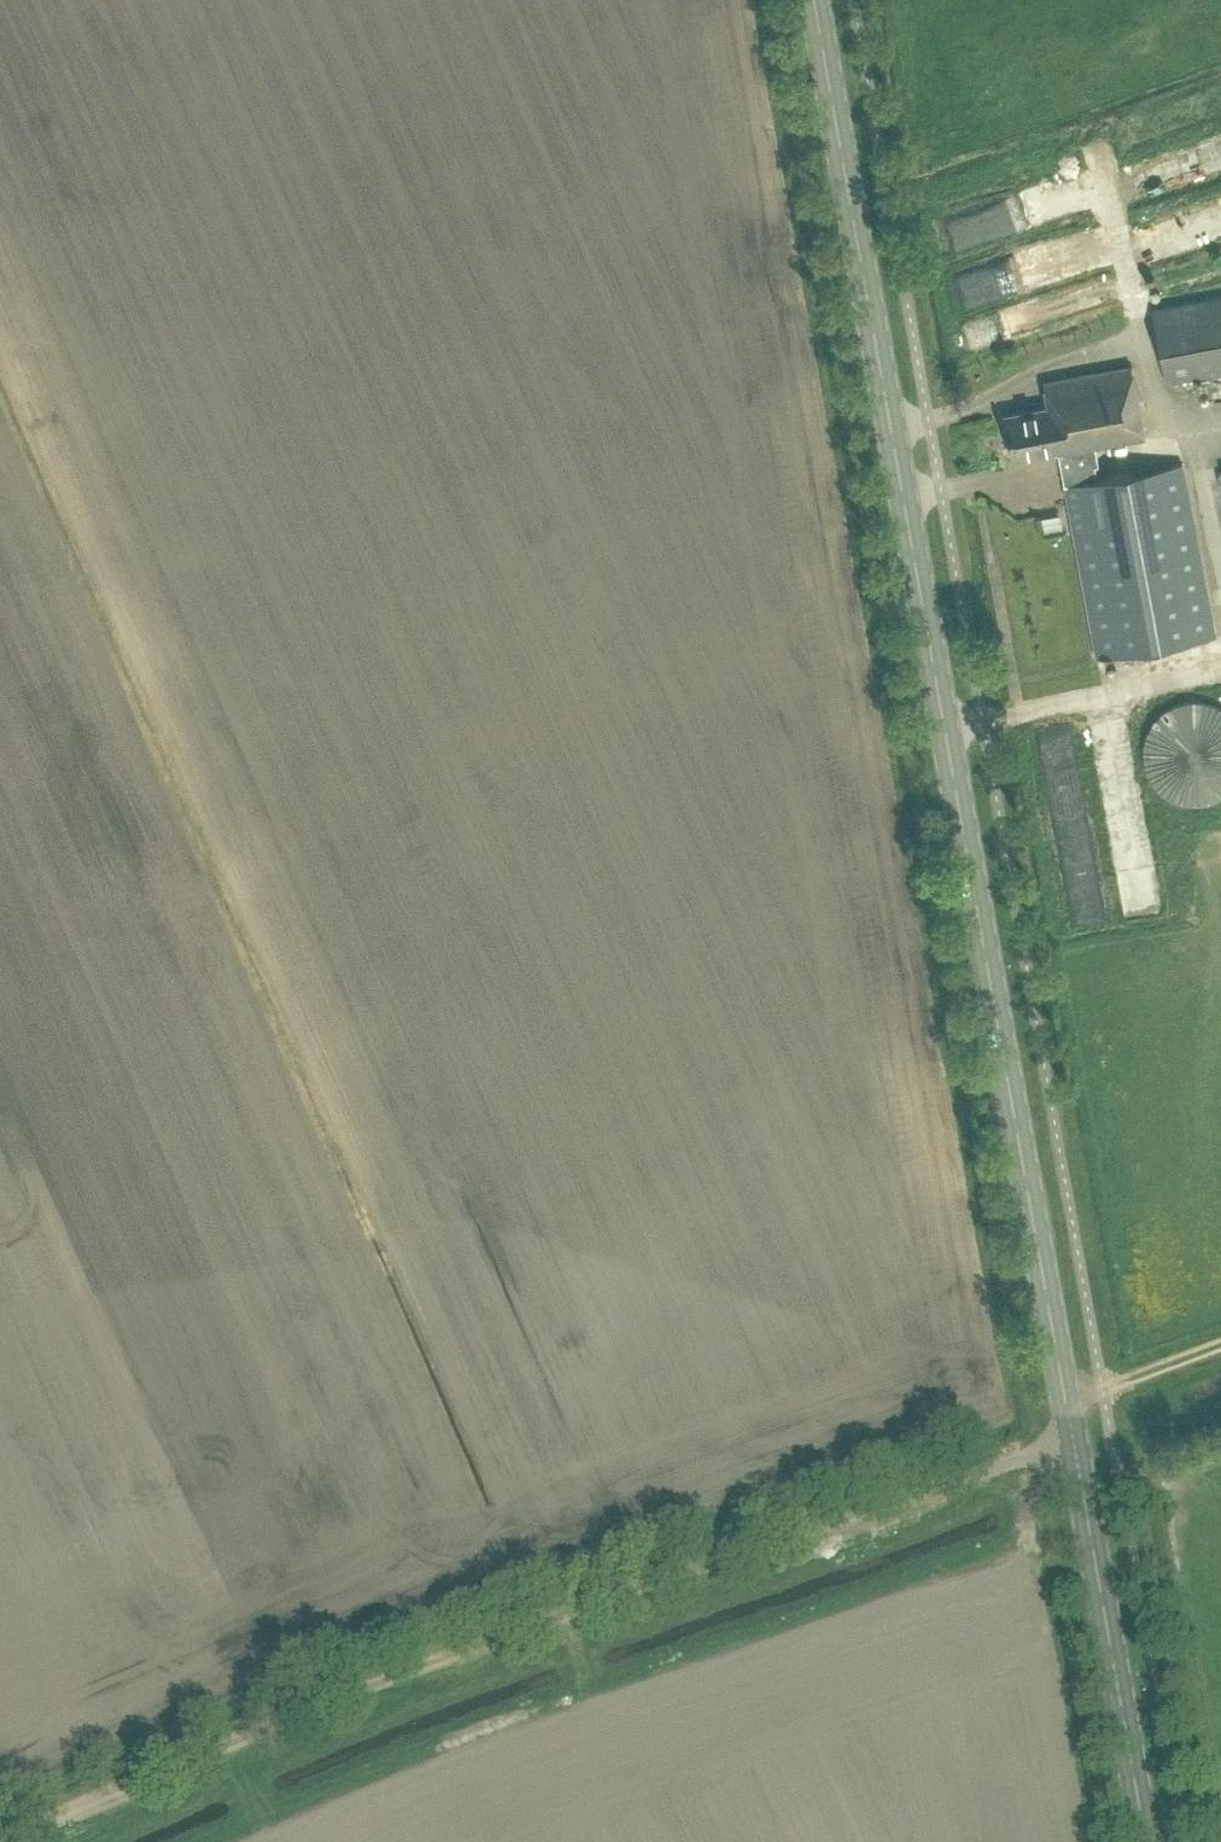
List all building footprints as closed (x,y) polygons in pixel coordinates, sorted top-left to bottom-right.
[(968,272),(973,304),(1005,299),(1003,287),(1019,284),(1017,265),(968,272)] [(1153,305),(1167,381),(1220,371),(1220,293),(1153,305)] [(979,327),(984,341),(1005,334),(1001,320),(979,327)] [(1144,435),(1130,365),(1044,381),(1048,404),(1004,413),(1012,455),(1055,447),(1056,452),(1058,451),(1096,657),(1216,635),(1182,462),(1096,477),(1093,464),(1097,463),(1094,445),(1144,435)] [(1142,750),(1142,755),(1143,759),(1144,764),(1145,768),(1147,772),(1149,776),(1152,780),(1154,783),(1157,787),(1161,790),(1164,793),(1168,795),(1172,797),(1176,799),(1181,800),(1185,801),(1189,802),(1194,802),(1198,802),(1203,801),(1207,800),(1212,799),(1216,797),(1220,795),(1220,794),(1220,706),(1220,705),(1216,703),(1212,701),(1207,700),(1203,699),(1199,698),(1194,698),(1189,698),(1185,699),(1181,700),(1176,701),(1172,703),(1168,705),(1164,708),(1161,710),(1157,713),(1154,717),(1151,720),(1149,724),(1147,728),(1145,732),(1144,737),(1143,741),(1142,746),(1142,750)]
